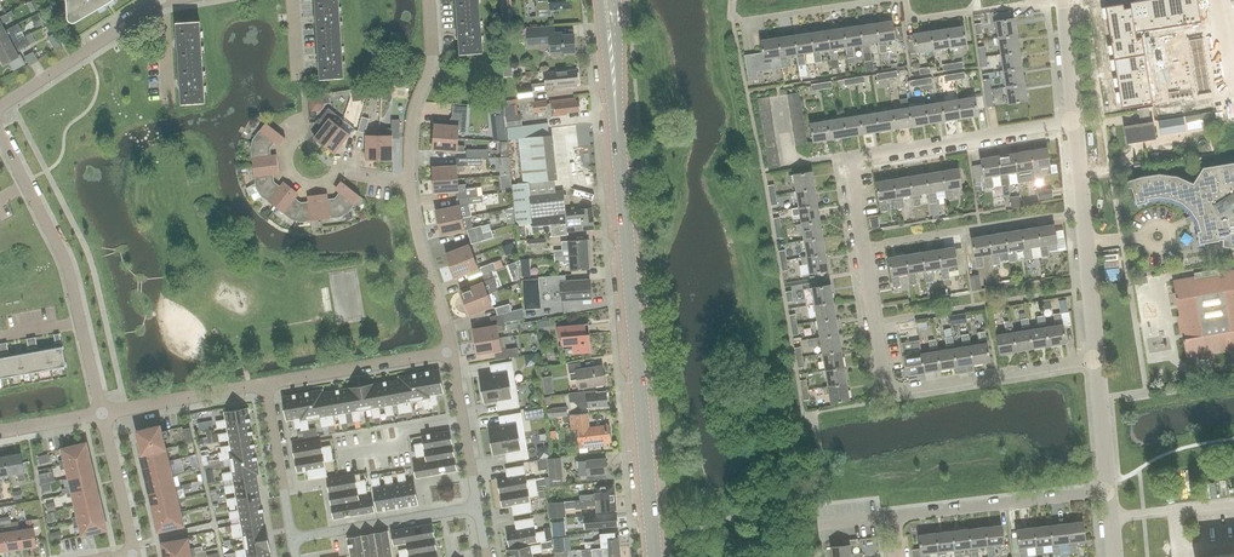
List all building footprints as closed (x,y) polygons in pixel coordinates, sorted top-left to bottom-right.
[(33,10),(40,7),(36,0),(32,0),(29,2),(33,10)] [(69,16),(69,18),(70,19),(71,21),(73,22),(74,22),(76,22),(78,21),(109,3),(112,1),(114,0),(68,0),(69,16)] [(320,38),(341,37),(339,0),(317,0),(320,38)] [(458,13),(480,12),(479,0),(457,0),(458,13)] [(508,0),(495,0),(496,15),(509,14),(508,0)] [(538,16),(530,16),(530,17),(552,16),(552,15),(551,10),(553,9),(553,11),(559,10),(559,9),(570,8),(569,0),(536,0),(538,16)] [(1106,6),(1106,7),(1108,18),(1111,37),(1112,36),(1112,41),(1111,41),(1112,45),(1113,54),(1114,59),(1116,70),(1117,75),(1119,86),(1119,91),(1121,103),(1122,108),(1153,103),(1142,36),(1136,37),(1136,32),(1201,22),(1200,14),(1198,0),(1141,0),(1134,1),(1130,2),(1130,7),(1124,8),(1123,3),(1106,6)] [(2,24),(9,20),(8,18),(15,15),(12,11),(0,17),(0,34),(5,31),(2,24)] [(483,52),(480,12),(458,13),(461,53),(483,52)] [(983,33),(981,23),(980,23),(978,14),(974,15),(975,24),(976,34),(983,33)] [(32,19),(38,28),(45,25),(40,16),(32,19)] [(996,21),(998,38),(1017,35),(1015,18),(996,21)] [(893,20),(876,23),(879,42),(878,42),(880,53),(888,52),(886,41),(895,39),(893,20)] [(178,23),(181,63),(203,62),(200,22),(178,23)] [(5,31),(0,34),(0,50),(19,40),(15,32),(22,28),(18,23),(5,31)] [(879,42),(876,23),(860,25),(862,44),(864,55),(871,54),(870,43),(878,42),(879,42)] [(862,44),(860,25),(843,28),(846,47),(847,58),(854,57),(855,57),(853,46),(862,44)] [(563,53),(575,52),(574,34),(562,35),(562,32),(554,33),(554,26),(527,28),(529,45),(550,43),(551,52),(563,51),(563,53)] [(964,26),(947,28),(950,47),(967,45),(964,26)] [(837,48),(846,47),(843,28),(827,30),(830,49),(829,49),(832,69),(839,68),(838,59),(837,48)] [(950,47),(947,28),(931,31),(934,50),(950,47)] [(830,49),(827,30),(811,33),(813,51),(813,52),(815,63),(816,63),(822,62),(820,50),(829,49),(830,49)] [(934,50),(931,31),(914,34),(915,40),(908,41),(910,53),(934,50)] [(813,51),(811,33),(794,35),(797,54),(798,65),(806,64),(804,53),(813,52),(813,51)] [(19,40),(0,50),(0,57),(4,65),(9,62),(14,70),(26,64),(21,54),(18,55),(17,52),(31,45),(31,44),(36,42),(32,34),(26,36),(19,40)] [(797,54),(794,35),(778,37),(781,56),(780,56),(782,68),(789,67),(788,55),(797,54)] [(1020,51),(1017,35),(998,38),(1001,54),(1020,51)] [(344,77),(341,37),(320,38),(322,78),(344,77)] [(771,58),(780,56),(781,56),(778,37),(761,40),(763,52),(745,55),(749,81),(759,80),(757,71),(773,69),(771,58)] [(986,56),(985,46),(978,47),(980,57),(986,56)] [(1022,67),(1020,51),(1001,54),(1004,70),(1022,67)] [(888,52),(880,53),(881,60),(889,59),(888,52)] [(988,67),(986,56),(980,57),(981,68),(988,67)] [(865,61),(866,71),(873,70),(871,60),(865,61)] [(205,102),(203,62),(181,63),(183,103),(205,102)] [(385,77),(404,75),(404,64),(384,66),(385,77)] [(806,64),(798,65),(800,76),(807,75),(806,64)] [(1025,84),(1022,67),(1004,70),(1006,87),(1025,84)] [(547,91),(547,87),(558,86),(558,88),(577,86),(577,83),(578,83),(577,70),(545,73),(546,82),(532,84),(532,87),(518,89),(519,99),(505,101),(505,106),(513,104),(535,101),(533,92),(547,91)] [(898,77),(897,70),(887,72),(888,78),(898,77)] [(865,82),(864,76),(854,77),(855,84),(865,82)] [(855,84),(854,77),(844,79),(845,85),(855,84)] [(832,87),(832,81),(821,83),(822,89),(832,87)] [(822,89),(821,83),(811,84),(812,91),(822,89)] [(1025,84),(1006,87),(1002,87),(1003,94),(1007,93),(1009,103),(1028,101),(1025,84)] [(994,106),(991,89),(985,90),(988,107),(994,106)] [(788,94),(789,100),(801,98),(800,92),(788,94)] [(324,94),(319,95),(308,97),(311,111),(319,110),(325,103),(324,94)] [(757,99),(758,105),(770,103),(769,97),(757,99)] [(975,97),(958,99),(961,118),(978,115),(975,97)] [(550,101),(550,103),(547,104),(547,100),(533,101),(535,113),(547,111),(547,115),(552,114),(552,116),(568,114),(567,113),(581,111),(579,101),(576,101),(575,98),(550,101)] [(802,105),(801,98),(789,100),(790,107),(802,105)] [(961,118),(958,99),(942,102),(945,121),(961,118)] [(945,121),(942,102),(926,104),(929,123),(945,121)] [(771,109),(770,103),(758,105),(760,111),(771,109)] [(929,123),(926,104),(909,107),(912,126),(929,123)] [(803,111),(802,105),(790,107),(791,113),(803,111)] [(912,126),(909,107),(893,110),(896,129),(912,126)] [(340,127),(345,121),(328,108),(319,120),(325,124),(315,137),(314,137),(325,146),(340,127)] [(773,116),(771,109),(760,111),(761,118),(773,116)] [(1156,138),(1153,121),(1151,122),(1149,109),(1138,110),(1140,124),(1125,126),(1127,143),(1156,138)] [(896,129),(893,110),(877,112),(880,131),(896,129)] [(804,117),(803,111),(791,113),(792,119),(804,117)] [(880,131),(877,112),(860,115),(863,134),(880,131)] [(1205,130),(1215,129),(1212,112),(1203,114),(1205,130)] [(521,125),(519,114),(506,115),(507,126),(521,125)] [(505,115),(491,115),(493,130),(506,128),(505,115)] [(863,134),(860,115),(844,118),(847,136),(863,134)] [(366,133),(370,119),(362,116),(358,131),(366,133)] [(774,122),(773,116),(761,118),(762,124),(774,122)] [(466,133),(467,118),(452,117),(451,125),(435,124),(436,123),(435,123),(434,137),(458,139),(459,132),(466,133)] [(805,124),(804,117),(792,119),(793,126),(805,124)] [(1183,117),(1159,121),(1161,134),(1185,130),(1183,117)] [(590,118),(578,119),(579,132),(591,131),(590,118)] [(847,136),(844,118),(827,120),(830,139),(847,136)] [(830,139),(827,120),(811,123),(814,142),(830,139)] [(775,128),(774,122),(762,124),(763,130),(775,128)] [(286,138),(266,123),(253,139),(252,143),(270,148),(275,142),(279,146),(286,138)] [(558,179),(553,134),(550,135),(548,123),(507,127),(509,139),(519,138),(523,183),(558,179)] [(806,130),(805,124),(793,126),(794,132),(806,130)] [(345,131),(340,127),(325,146),(336,154),(336,153),(354,129),(349,125),(345,131)] [(386,135),(379,135),(379,160),(393,160),(393,159),(392,159),(392,128),(386,128),(386,135)] [(776,135),(775,128),(763,130),(764,137),(776,135)] [(807,136),(806,130),(794,132),(795,138),(807,136)] [(379,160),(379,135),(366,135),(366,159),(366,160),(379,160)] [(777,141),(776,135),(764,137),(765,143),(777,141)] [(808,143),(807,136),(795,138),(796,145),(808,143)] [(458,145),(458,139),(434,137),(433,151),(434,151),(434,150),(463,152),(465,151),(465,146),(458,145)] [(778,147),(777,141),(765,143),(766,149),(778,147)] [(592,167),(593,142),(584,142),(583,166),(592,167)] [(271,155),(270,148),(252,143),(251,147),(253,167),(278,164),(277,155),(271,155)] [(779,154),(778,147),(766,149),(767,156),(779,154)] [(1047,147),(1030,150),(1033,169),(1035,180),(1043,179),(1041,168),(1050,166),(1047,147)] [(467,158),(482,157),(489,157),(489,149),(467,149),(467,158)] [(1033,169),(1030,150),(1014,153),(1017,172),(1019,183),(1026,182),(1024,171),(1033,169)] [(1017,172),(1014,153),(998,156),(1001,174),(1001,175),(1002,186),(1010,185),(1008,173),(1017,172)] [(780,160),(779,154),(767,156),(768,162),(780,160)] [(1001,174),(998,156),(981,158),(986,188),(993,187),(992,176),(1001,175),(1001,174)] [(781,166),(780,160),(768,162),(769,168),(781,166)] [(1147,169),(1145,160),(1133,162),(1135,171),(1147,169)] [(1203,167),(1193,183),(1177,176),(1159,174),(1141,176),(1127,181),(1127,182),(1127,184),(1127,185),(1128,186),(1128,187),(1129,187),(1129,188),(1131,187),(1137,205),(1149,201),(1148,198),(1159,196),(1171,198),(1182,203),(1190,210),(1197,220),(1200,230),(1197,231),(1199,243),(1219,240),(1223,239),(1223,246),(1233,247),(1233,162),(1203,167)] [(279,174),(278,164),(253,167),(256,187),(258,191),(275,182),(274,175),(279,174)] [(465,171),(464,166),(464,165),(433,167),(433,166),(433,180),(458,178),(457,172),(465,171)] [(959,168),(942,171),(945,190),(947,201),(952,200),(954,200),(952,189),(962,187),(959,168)] [(794,174),(796,191),(815,188),(812,171),(794,174)] [(936,191),(945,190),(942,171),(926,174),(929,192),(928,192),(930,204),(931,204),(933,217),(940,216),(936,191)] [(929,192),(926,174),(909,176),(912,195),(914,206),(921,205),(919,194),(928,192),(929,192)] [(912,195),(909,176),(893,179),(896,198),(897,209),(905,208),(903,197),(912,195)] [(458,185),(458,178),(433,180),(434,194),(435,194),(435,193),(460,191),(466,191),(466,189),(465,184),(458,185)] [(896,198),(893,179),(876,182),(881,212),(889,211),(887,199),(896,198)] [(348,213),(361,196),(341,181),(335,189),(339,193),(335,198),(344,215),(348,213)] [(276,207),(291,188),(284,182),(280,186),(275,182),(258,191),(260,195),(276,207)] [(502,184),(502,192),(512,191),(511,183),(502,184)] [(982,183),(975,184),(977,192),(983,191),(982,183)] [(478,187),(466,189),(466,191),(460,191),(461,198),(470,197),(479,196),(479,195),(478,187)] [(296,221),(301,203),(296,198),(299,194),(291,188),(276,207),(292,220),(296,221)] [(818,204),(815,188),(796,191),(799,207),(818,204)] [(1039,200),(1053,197),(1052,190),(1038,192),(1039,200)] [(563,191),(557,191),(530,194),(533,226),(567,222),(568,231),(594,228),(593,217),(592,208),(566,211),(563,191)] [(344,215),(335,198),(328,199),(327,194),(317,195),(321,219),(341,217),(344,215)] [(483,194),(479,195),(479,196),(470,197),(471,204),(484,202),(483,194)] [(321,219),(317,195),(308,196),(309,202),(301,203),(296,221),(300,222),(321,219)] [(1010,198),(1012,208),(1021,207),(1019,196),(1010,198)] [(462,218),(461,212),(469,210),(468,204),(437,210),(436,209),(436,210),(438,223),(462,218)] [(820,221),(818,204),(799,207),(802,224),(820,221)] [(465,231),(462,218),(438,223),(441,236),(442,236),(442,235),(465,231)] [(823,237),(820,221),(802,224),(796,225),(797,232),(803,231),(804,240),(823,237)] [(1054,224),(1037,227),(1040,246),(1042,257),(1050,256),(1048,245),(1057,243),(1054,224)] [(484,233),(481,225),(468,229),(470,237),(484,233)] [(1040,246),(1037,227),(1021,230),(1024,248),(1026,260),(1033,259),(1031,247),(1040,246)] [(1024,248),(1021,230),(1005,232),(1008,251),(1009,262),(1017,261),(1015,250),(1024,248)] [(1008,251),(1005,232),(989,235),(992,254),(991,254),(993,265),(1000,264),(999,253),(1008,251)] [(486,239),(484,233),(470,237),(472,244),(486,239)] [(992,254),(989,235),(972,238),(977,268),(984,266),(982,255),(991,254),(992,254)] [(826,254),(823,237),(804,240),(807,256),(807,257),(826,254)] [(546,245),(546,238),(529,239),(529,246),(546,245)] [(588,254),(588,248),(590,248),(589,240),(587,240),(587,239),(561,241),(562,250),(554,251),(554,256),(588,254)] [(446,253),(451,266),(473,257),(469,245),(447,253),(446,253)] [(955,247),(938,249),(941,268),(943,280),(944,279),(950,278),(948,267),(958,266),(955,247)] [(941,268),(938,249),(922,252),(925,271),(924,271),(926,282),(934,281),(932,270),(941,268)] [(925,271),(922,252),(905,255),(908,273),(908,274),(910,285),(917,284),(915,272),(924,271),(925,271)] [(591,260),(589,260),(588,254),(554,256),(555,263),(570,262),(571,270),(589,269),(589,268),(591,268),(591,260)] [(829,270),(826,254),(807,257),(807,256),(801,257),(802,265),(808,264),(810,273),(829,270)] [(908,273),(905,255),(889,257),(894,287),(901,286),(899,275),(908,274),(908,273)] [(478,269),(473,257),(451,266),(456,278),(456,277),(478,269)] [(480,267),(483,275),(490,272),(504,267),(501,259),(480,267)] [(531,259),(524,259),(525,275),(532,274),(531,259)] [(1219,273),(1218,269),(1194,273),(1195,277),(1174,280),(1173,280),(1175,292),(1174,293),(1176,305),(1178,305),(1181,321),(1179,322),(1181,334),(1183,334),(1184,339),(1183,339),(1187,358),(1188,358),(1188,357),(1199,355),(1200,357),(1212,355),(1212,353),(1233,349),(1233,270),(1219,273)] [(490,272),(483,275),(474,278),(477,285),(461,291),(461,290),(460,290),(465,303),(488,295),(485,288),(495,285),(490,272)] [(520,274),(512,276),(514,282),(521,280),(520,274)] [(982,289),(979,274),(971,276),(973,290),(982,289)] [(562,301),(592,299),(590,280),(566,281),(566,275),(552,276),(553,285),(561,284),(562,301)] [(1135,285),(1148,283),(1147,276),(1134,278),(1135,285)] [(524,309),(539,308),(537,280),(523,281),(524,309)] [(812,288),(815,304),(834,301),(831,285),(812,288)] [(935,296),(944,295),(943,288),(934,290),(935,296)] [(492,307),(488,295),(465,303),(470,316),(471,316),(470,315),(492,307)] [(836,318),(834,301),(815,304),(818,321),(836,318)] [(1061,315),(1068,313),(1066,301),(1059,303),(1061,313),(1061,315)] [(510,305),(497,309),(499,316),(513,312),(510,305)] [(523,309),(505,315),(506,323),(524,319),(523,309)] [(1056,325),(1047,327),(1046,327),(1049,346),(1066,343),(1061,315),(1061,313),(1054,314),(1056,325)] [(965,314),(955,315),(949,316),(951,325),(967,323),(965,314)] [(1046,327),(1047,327),(1045,315),(1037,317),(1039,328),(1030,329),(1033,348),(1049,346),(1046,327)] [(839,334),(836,318),(818,321),(820,337),(839,334)] [(1030,329),(1028,318),(1027,318),(1021,319),(1023,331),(1014,332),(1017,351),(1033,348),(1030,329)] [(1014,332),(1012,321),(1005,322),(1006,333),(997,335),(1000,354),(1017,351),(1014,332)] [(920,342),(918,329),(917,323),(908,324),(912,343),(913,343),(920,342)] [(474,328),(473,328),(475,342),(499,338),(498,332),(505,330),(504,324),(474,329),(474,328)] [(574,354),(591,352),(589,334),(586,334),(585,325),(558,327),(559,337),(562,337),(563,346),(573,345),(574,354)] [(945,338),(953,337),(951,328),(944,329),(945,338)] [(980,344),(971,345),(970,345),(973,364),(990,361),(985,331),(978,332),(980,344)] [(842,350),(839,334),(820,337),(808,339),(809,347),(821,345),(823,353),(842,350)] [(970,345),(971,345),(969,334),(962,335),(963,346),(955,348),(954,348),(957,367),(973,364),(970,345)] [(505,337),(499,338),(475,342),(477,355),(478,355),(501,351),(501,348),(506,347),(505,337)] [(954,348),(955,348),(953,337),(945,338),(947,349),(938,351),(941,369),(957,367),(954,348)] [(938,351),(936,339),(929,340),(931,352),(922,353),(925,372),(941,369),(938,351)] [(922,353),(920,342),(913,343),(914,354),(905,356),(908,375),(925,372),(922,353)] [(67,367),(64,347),(49,350),(53,370),(67,367)] [(526,355),(525,347),(518,348),(519,356),(526,355)] [(53,370),(49,350),(35,352),(38,372),(53,370)] [(844,367),(842,350),(823,353),(826,370),(844,367)] [(38,372),(35,352),(20,355),(24,375),(38,372)] [(24,375),(20,355),(6,358),(10,378),(24,375)] [(6,358),(0,359),(0,379),(10,378),(6,358)] [(496,374),(480,376),(483,390),(515,384),(512,362),(495,365),(496,374)] [(579,388),(605,384),(602,366),(582,369),(580,362),(568,364),(571,380),(578,379),(579,388)] [(847,383),(844,367),(826,370),(828,386),(847,383)] [(443,393),(439,370),(426,372),(432,404),(437,403),(435,394),(443,393)] [(432,404),(426,372),(413,374),(417,401),(424,399),(426,408),(432,407),(432,404)] [(417,401),(413,374),(399,377),(400,380),(406,412),(412,411),(410,402),(417,401)] [(552,376),(543,377),(544,386),(553,384),(552,376)] [(400,380),(388,382),(392,405),(399,404),(400,413),(401,412),(406,412),(400,380)] [(392,405),(388,382),(375,384),(379,407),(386,406),(387,415),(393,414),(392,405)] [(850,400),(847,383),(828,386),(824,387),(825,394),(829,393),(831,403),(850,400)] [(379,407),(375,384),(362,386),(366,409),(373,408),(374,417),(380,416),(379,407)] [(519,406),(515,384),(483,390),(485,403),(501,400),(503,409),(519,406)] [(366,409),(362,386),(348,389),(352,412),(354,421),(360,420),(358,411),(366,409)] [(352,412),(348,389),(335,391),(339,414),(341,423),(342,423),(347,422),(345,413),(352,412)] [(323,393),(323,390),(310,392),(314,418),(321,417),(323,426),(328,425),(323,393)] [(339,414),(335,391),(323,393),(328,425),(334,424),(333,415),(339,414)] [(588,408),(608,406),(606,392),(596,393),(596,391),(569,393),(570,401),(587,399),(588,408)] [(314,418),(310,392),(296,395),(302,427),(302,430),(308,428),(307,420),(314,418)] [(302,427),(296,395),(283,397),(287,420),(295,419),(296,428),(302,427)] [(568,416),(567,406),(553,408),(553,417),(568,416)] [(219,428),(227,426),(251,422),(248,408),(225,412),(226,420),(217,422),(219,428)] [(543,408),(537,409),(539,419),(545,418),(543,408)] [(611,441),(609,425),(592,426),(591,413),(591,412),(570,414),(572,414),(574,429),(578,428),(580,448),(607,445),(607,442),(611,441)] [(505,425),(489,428),(492,441),(524,436),(521,414),(504,416),(505,425)] [(205,422),(198,423),(200,430),(206,429),(205,422)] [(253,435),(251,422),(227,426),(229,433),(220,434),(221,441),(230,439),(253,435)] [(166,448),(164,440),(169,438),(167,430),(162,431),(160,426),(153,428),(152,427),(147,429),(137,431),(140,444),(138,444),(140,454),(166,448)] [(308,428),(302,430),(303,436),(304,438),(317,436),(315,427),(308,428)] [(193,442),(191,432),(184,434),(186,443),(193,442)] [(416,445),(417,450),(452,444),(449,432),(423,436),(424,444),(416,445)] [(255,447),(253,435),(230,439),(231,446),(222,447),(223,453),(255,447)] [(528,458),(524,436),(492,441),(494,455),(510,452),(512,461),(528,458)] [(322,448),(320,440),(293,445),(296,459),(331,453),(330,446),(322,448)] [(83,444),(73,446),(63,449),(65,459),(59,460),(60,465),(90,458),(86,443),(84,444),(83,444)] [(454,457),(452,444),(416,451),(417,456),(426,455),(427,461),(454,457)] [(538,447),(540,458),(551,456),(549,445),(538,447)] [(171,447),(166,448),(140,454),(143,467),(169,461),(167,453),(172,451),(171,447)] [(255,447),(223,453),(220,453),(221,459),(230,458),(231,465),(257,461),(255,447)] [(333,460),(331,453),(296,459),(298,472),(308,470),(310,479),(326,476),(324,461),(333,460)] [(24,471),(21,454),(13,455),(13,454),(5,455),(9,474),(18,473),(19,481),(26,480),(24,471)] [(5,455),(0,456),(0,476),(9,474),(5,455)] [(48,455),(38,457),(40,464),(49,462),(48,455)] [(553,476),(566,475),(564,456),(551,458),(553,476)] [(445,465),(447,472),(457,471),(454,457),(427,461),(414,464),(417,478),(440,474),(438,467),(445,465)] [(93,472),(90,458),(60,465),(61,470),(67,468),(69,478),(93,472)] [(578,467),(579,467),(587,467),(587,475),(587,481),(607,479),(606,473),(607,473),(606,459),(586,461),(577,462),(578,467)] [(174,460),(169,461),(143,467),(146,480),(172,474),(170,466),(175,463),(174,460)] [(260,474),(257,461),(231,465),(232,472),(224,474),(225,480),(234,478),(257,474),(260,474)] [(508,478),(498,480),(501,493),(536,487),(535,479),(526,481),(524,466),(507,469),(508,478)] [(206,469),(208,482),(215,481),(213,468),(206,469)] [(97,486),(93,472),(69,478),(71,487),(62,489),(63,494),(67,493),(97,486)] [(177,472),(172,474),(146,480),(149,492),(175,486),(173,478),(178,476),(177,472)] [(48,483),(46,473),(39,475),(41,484),(47,483),(48,483)] [(259,487),(257,474),(234,478),(235,485),(226,487),(227,493),(236,491),(259,487)] [(356,482),(355,474),(328,479),(330,492),(366,486),(364,481),(356,482)] [(418,504),(414,481),(406,482),(404,474),(398,475),(400,484),(404,507),(418,504)] [(404,507),(400,484),(393,485),(392,476),(385,477),(387,486),(391,509),(404,507)] [(391,509),(387,486),(380,487),(379,478),(372,479),(378,511),(391,509)] [(536,487),(545,486),(544,478),(535,479),(536,487)] [(180,485),(175,486),(149,492),(152,505),(178,499),(176,491),(181,489),(180,485)] [(580,495),(581,500),(581,501),(615,498),(614,485),(594,487),(595,496),(591,496),(590,494),(580,495)] [(100,500),(97,486),(67,493),(68,497),(74,497),(76,506),(100,500)] [(330,492),(332,505),(360,500),(359,493),(366,492),(366,486),(330,492)] [(261,500),(259,487),(236,491),(237,498),(228,500),(229,506),(238,504),(261,500)] [(538,495),(536,487),(501,493),(503,507),(513,505),(515,514),(531,511),(529,496),(538,495)] [(547,501),(557,500),(556,488),(546,489),(547,501)] [(183,498),(178,499),(152,505),(155,518),(181,512),(179,504),(184,502),(183,498)] [(372,498),(332,505),(334,519),(345,517),(343,510),(350,509),(351,516),(374,512),(372,498)] [(617,510),(615,498),(581,501),(581,500),(575,501),(576,509),(588,508),(588,505),(591,505),(591,503),(595,503),(596,512),(617,510)] [(103,515),(100,500),(76,506),(78,516),(73,518),(74,522),(103,515)] [(263,513),(261,500),(238,504),(239,511),(230,513),(231,519),(240,517),(263,513)] [(566,517),(565,502),(548,503),(550,518),(566,517)] [(46,505),(48,512),(55,511),(53,503),(46,505)] [(186,510),(181,512),(155,518),(158,531),(173,528),(183,526),(183,525),(184,525),(182,517),(187,514),(186,510)] [(56,520),(54,511),(47,513),(49,522),(56,520)] [(265,525),(263,513),(240,517),(241,523),(232,525),(233,531),(265,525)] [(600,528),(618,526),(617,513),(584,516),(584,521),(599,520),(600,528)] [(107,529),(103,515),(74,522),(75,526),(80,525),(83,535),(94,532),(94,533),(104,530),(107,529)] [(11,516),(3,517),(5,524),(12,523),(11,516)] [(6,532),(5,524),(3,517),(0,517),(0,552),(8,550),(6,532)] [(34,527),(41,526),(40,519),(32,520),(34,527)] [(533,519),(516,522),(517,530),(507,532),(510,546),(545,540),(544,532),(535,533),(533,519)] [(34,528),(34,527),(32,520),(27,521),(28,529),(20,530),(22,548),(37,546),(34,528)] [(1083,521),(1067,523),(1069,542),(1070,554),(1077,553),(1076,541),(1086,540),(1083,521)] [(564,535),(563,523),(553,524),(554,536),(564,535)] [(1069,542),(1067,523),(1050,525),(1052,544),(1053,556),(1061,555),(1060,543),(1069,542)] [(434,538),(432,524),(422,526),(423,533),(416,534),(415,527),(392,531),(394,545),(407,543),(434,538)] [(268,538),(265,525),(233,531),(234,536),(243,535),(245,542),(268,538)] [(1003,532),(1002,525),(985,527),(987,546),(988,556),(991,556),(996,556),(994,545),(1004,544),(1003,532)] [(1050,525),(1034,527),(1036,546),(1037,556),(1042,556),(1044,556),(1043,545),(1052,544),(1050,525)] [(553,538),(552,527),(545,528),(546,539),(553,538)] [(985,527),(969,529),(971,548),(972,556),(979,556),(978,547),(987,546),(985,527)] [(1034,527),(1017,529),(1020,556),(1028,556),(1027,547),(1036,546),(1034,527)] [(969,529),(952,531),(954,550),(955,556),(963,556),(962,549),(971,548),(969,529)] [(20,530),(6,532),(8,550),(22,548),(20,530)] [(59,538),(58,531),(51,533),(52,540),(59,538)] [(952,531),(936,533),(938,552),(938,556),(946,556),(945,551),(954,550),(952,531)] [(375,534),(379,556),(392,556),(388,532),(375,534)] [(600,534),(600,538),(594,541),(594,544),(595,544),(596,548),(620,546),(618,532),(600,534)] [(936,533),(919,535),(921,549),(912,549),(913,556),(929,556),(929,553),(938,552),(936,533)] [(375,534),(362,536),(366,556),(379,556),(375,534)] [(362,536),(348,538),(351,556),(366,556),(362,536)] [(567,551),(566,537),(564,538),(564,537),(553,539),(555,552),(567,551)] [(270,551),(268,538),(245,542),(246,549),(237,551),(238,556),(270,551)] [(436,550),(434,538),(407,543),(409,549),(400,551),(401,556),(436,550)] [(188,539),(187,539),(177,541),(162,544),(164,556),(165,556),(196,552),(195,548),(189,548),(188,539)] [(552,541),(544,542),(545,549),(553,548),(552,541)] [(832,556),(863,556),(863,553),(851,554),(850,545),(831,547),(832,556)] [(509,556),(532,556),(531,552),(542,550),(541,546),(508,552),(509,556)] [(620,546),(596,548),(582,550),(583,556),(591,556),(594,556),(593,555),(602,555),(602,556),(621,556),(620,546)]
